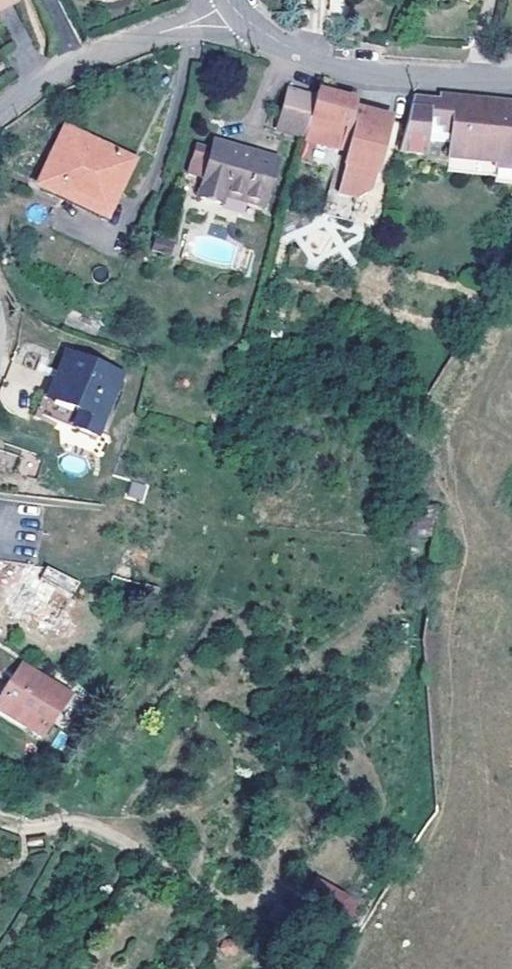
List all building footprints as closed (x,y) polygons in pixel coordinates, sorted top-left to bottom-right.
[(15,0),(0,0),(0,9),(15,0)] [(305,135),(316,99),(290,91),(279,127),(305,135)] [(304,141),(340,151),(351,111),(354,103),(318,93),(316,99),(305,135),(304,141)] [(409,141),(432,145),(434,132),(455,135),(454,138),(459,139),(457,150),(511,160),(511,102),(503,101),(502,110),(493,109),(494,100),(443,95),(442,101),(414,97),(409,141)] [(503,101),(494,100),(493,109),(502,110),(503,101)] [(390,121),(351,111),(340,151),(338,159),(345,161),(338,189),(357,194),(372,184),(390,121)] [(106,217),(117,193),(132,163),(67,131),(41,186),(58,194),(62,186),(92,199),(88,209),(106,217)] [(434,132),(432,145),(457,150),(459,139),(454,138),(455,135),(434,132)] [(432,145),(409,141),(407,152),(431,156),(432,145)] [(277,161),(215,143),(198,198),(221,204),(224,197),(262,208),(277,161)] [(457,150),(456,158),(503,165),(503,171),(511,172),(511,160),(457,150)] [(58,194),(88,209),(92,199),(62,186),(58,194)] [(67,353),(48,399),(80,413),(74,428),(97,438),(122,376),(67,353)] [(42,415),(74,428),(80,413),(48,399),(42,415)] [(131,481),(126,497),(143,502),(147,485),(131,481)] [(33,592),(45,571),(35,566),(24,587),(33,592)] [(76,588),(45,571),(33,592),(24,587),(12,607),(54,630),(76,588)] [(12,680),(20,668),(22,669),(29,658),(23,655),(0,638),(0,684),(1,685),(7,677),(12,680)] [(0,700),(0,715),(40,740),(67,699),(22,669),(20,668),(12,680),(4,693),(0,700)] [(7,677),(1,685),(0,688),(0,690),(4,693),(12,680),(7,677)] [(348,925),(361,900),(316,877),(303,903),(348,925)]
